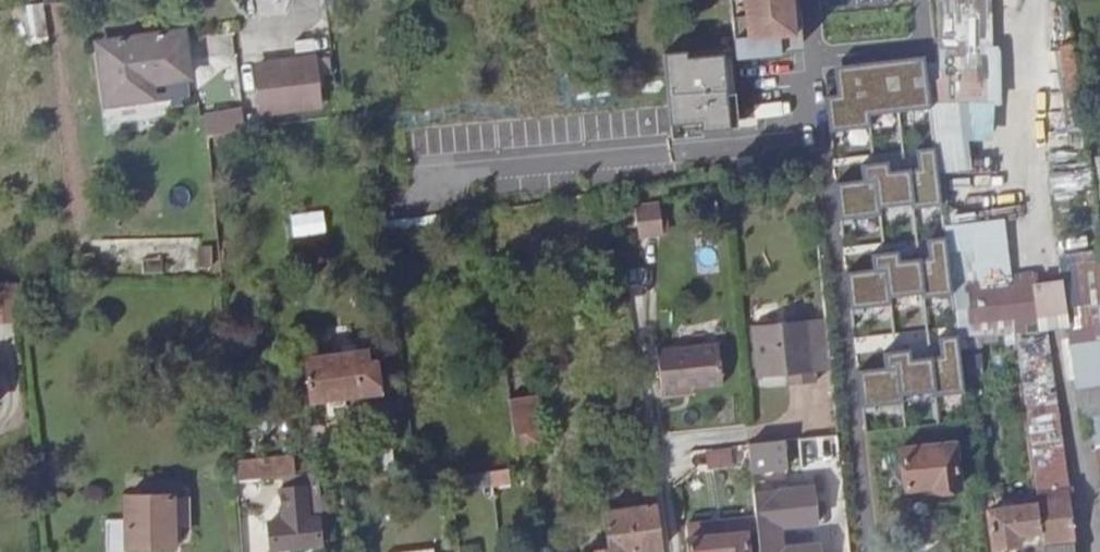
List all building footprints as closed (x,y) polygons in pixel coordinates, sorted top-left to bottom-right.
[(753,33),(794,29),(791,0),(749,0),(753,33)] [(43,3),(26,5),(30,44),(47,42),(43,3)] [(989,18),(939,22),(944,71),(940,71),(944,108),(998,103),(989,18)] [(104,51),(110,109),(153,103),(151,81),(189,77),(186,42),(104,51)] [(1067,94),(1082,93),(1078,43),(1063,45),(1067,94)] [(868,107),(930,100),(924,47),(833,58),(836,85),(824,87),(828,123),(869,118),(868,107)] [(686,51),(664,53),(670,133),(731,128),(725,57),(687,60),(686,51)] [(316,60),(261,65),(268,112),(322,104),(316,60)] [(192,107),(189,77),(151,81),(153,103),(110,109),(111,118),(192,107)] [(209,133),(245,130),(243,108),(207,111),(209,133)] [(941,196),(935,141),(901,145),(903,161),(874,164),(873,154),(846,157),(847,172),(820,175),(824,212),(866,208),(865,201),(899,197),(899,201),(941,196)] [(1053,181),(1058,195),(1087,186),(1082,172),(1053,181)] [(952,203),(974,203),(973,178),(952,179),(952,203)] [(614,190),(595,193),(596,204),(615,202),(614,190)] [(657,201),(633,204),(637,235),(661,233),(657,201)] [(293,235),(326,233),(325,212),(291,214),(293,235)] [(951,281),(945,226),(911,230),(913,246),(884,249),(883,239),(856,242),(857,257),(830,260),(834,297),(875,293),(875,286),(908,282),(909,286),(951,281)] [(1058,263),(1099,258),(1099,252),(1099,247),(1057,252),(1058,263)] [(90,251),(77,252),(79,271),(92,271),(90,251)] [(1058,263),(1080,428),(1093,427),(1099,477),(1099,258),(1058,263)] [(1035,324),(1034,319),(1029,273),(968,279),(972,320),(1009,317),(1011,327),(1012,327),(1035,324)] [(0,280),(0,319),(19,318),(15,279),(0,280)] [(816,369),(834,367),(828,317),(754,326),(760,376),(789,372),(796,372),(797,383),(817,380),(816,369)] [(1044,551),(1072,551),(1040,319),(1034,319),(1035,324),(1012,327),(1012,330),(1037,505),(1040,532),(1044,551)] [(962,377),(956,322),(922,326),(924,342),(895,345),(894,336),(867,339),(868,353),(841,356),(845,394),(886,389),(886,382),(919,379),(920,382),(962,377)] [(654,351),(658,389),(688,386),(717,382),(713,343),(654,351)] [(357,352),(305,358),(310,401),(362,396),(357,352)] [(688,386),(658,389),(659,397),(689,393),(688,386)] [(534,396),(509,400),(516,450),(544,445),(542,427),(539,428),(534,396)] [(831,457),(843,456),(842,434),(828,435),(831,457)] [(787,464),(785,438),(748,442),(750,467),(787,464)] [(952,443),(900,448),(904,487),(932,484),(932,488),(957,486),(952,443)] [(730,445),(708,448),(712,469),(732,466),(730,445)] [(294,454),(236,459),(237,478),(289,473),(295,472),(294,454)] [(472,474),(474,490),(512,485),(510,469),(472,474)] [(289,473),(293,518),(318,516),(323,515),(318,470),(295,472),(289,473)] [(659,549),(652,494),(646,494),(647,507),(602,513),(606,547),(593,549),(593,551),(633,551),(659,549)] [(127,519),(106,520),(107,551),(131,551),(131,546),(175,546),(175,496),(127,495),(127,519)] [(757,551),(814,551),(813,543),(779,544),(777,505),(753,506),(757,551)] [(1040,532),(1037,505),(991,511),(995,546),(1018,544),(1017,534),(1040,532)] [(318,516),(293,518),(275,521),(278,549),(320,544),(318,516)] [(685,535),(686,551),(743,551),(741,531),(685,535)]
